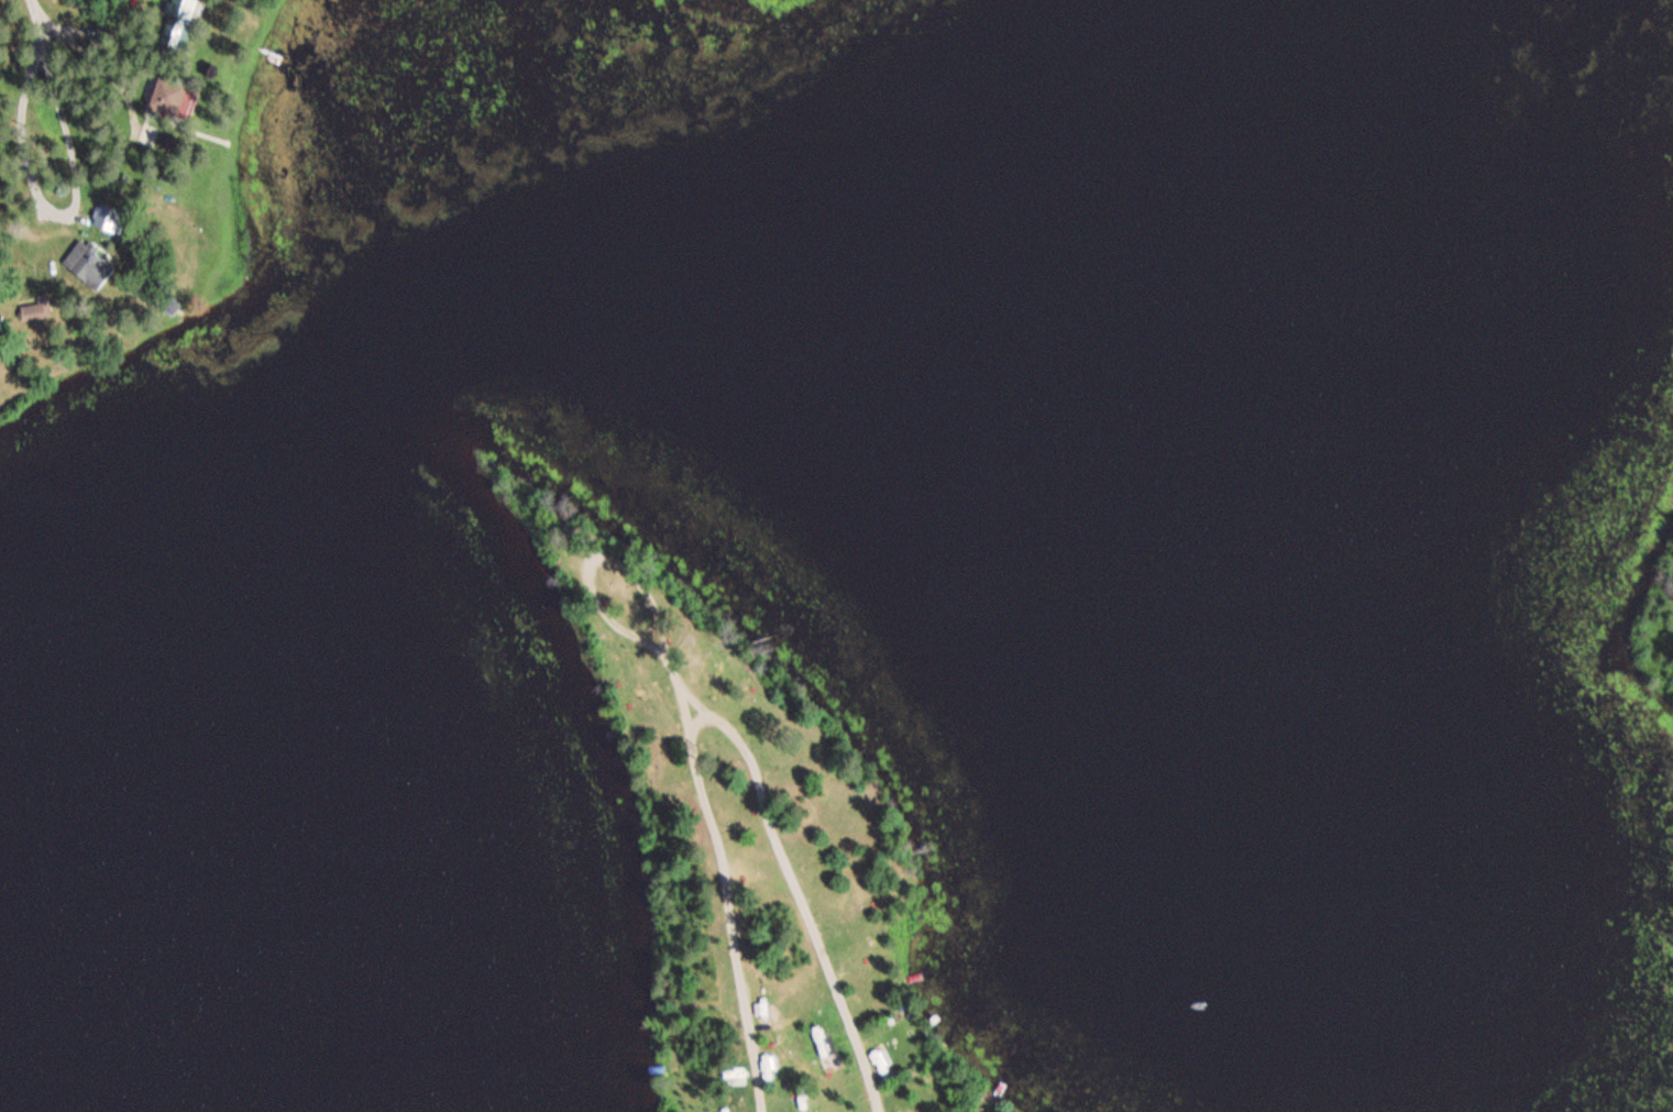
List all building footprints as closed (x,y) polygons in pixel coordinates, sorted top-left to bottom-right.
[(191,46),(201,0),(185,0),(175,42),(191,46)] [(200,91),(164,76),(153,104),(188,119),(200,91)] [(121,262),(80,238),(64,265),(104,289),(121,262)] [(25,308),(28,317),(45,311),(42,302),(25,308)] [(873,1052),(879,1074),(891,1071),(885,1049),(873,1052)]
